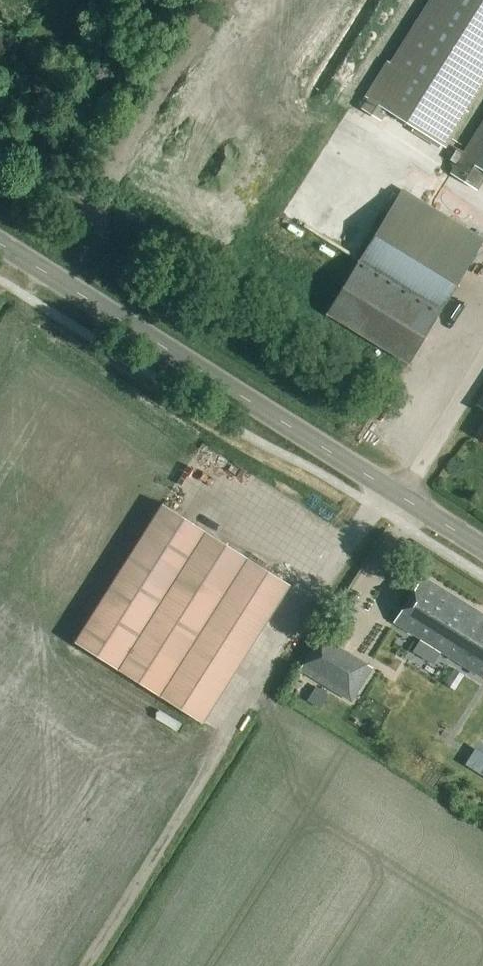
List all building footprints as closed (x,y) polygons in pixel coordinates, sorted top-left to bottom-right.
[(364,109),(383,121),(386,116),(395,122),(398,117),(417,128),(414,132),(442,150),(482,83),(482,0),(432,0),(364,109)] [(449,171),(477,189),(482,180),(482,117),(449,171)] [(482,239),(482,238),(404,189),(361,258),(440,308),(482,239)] [(407,362),(440,309),(359,260),(327,314),(407,362)] [(437,333),(409,365),(417,372),(445,340),(437,333)] [(202,724),(290,585),(162,505),(75,644),(202,724)] [(482,677),(482,615),(423,577),(394,622),(482,678),(482,677)] [(322,673),(338,647),(321,636),(304,663),(322,673)] [(355,668),(356,694),(351,694),(351,701),(375,701),(374,667),(355,668)]
